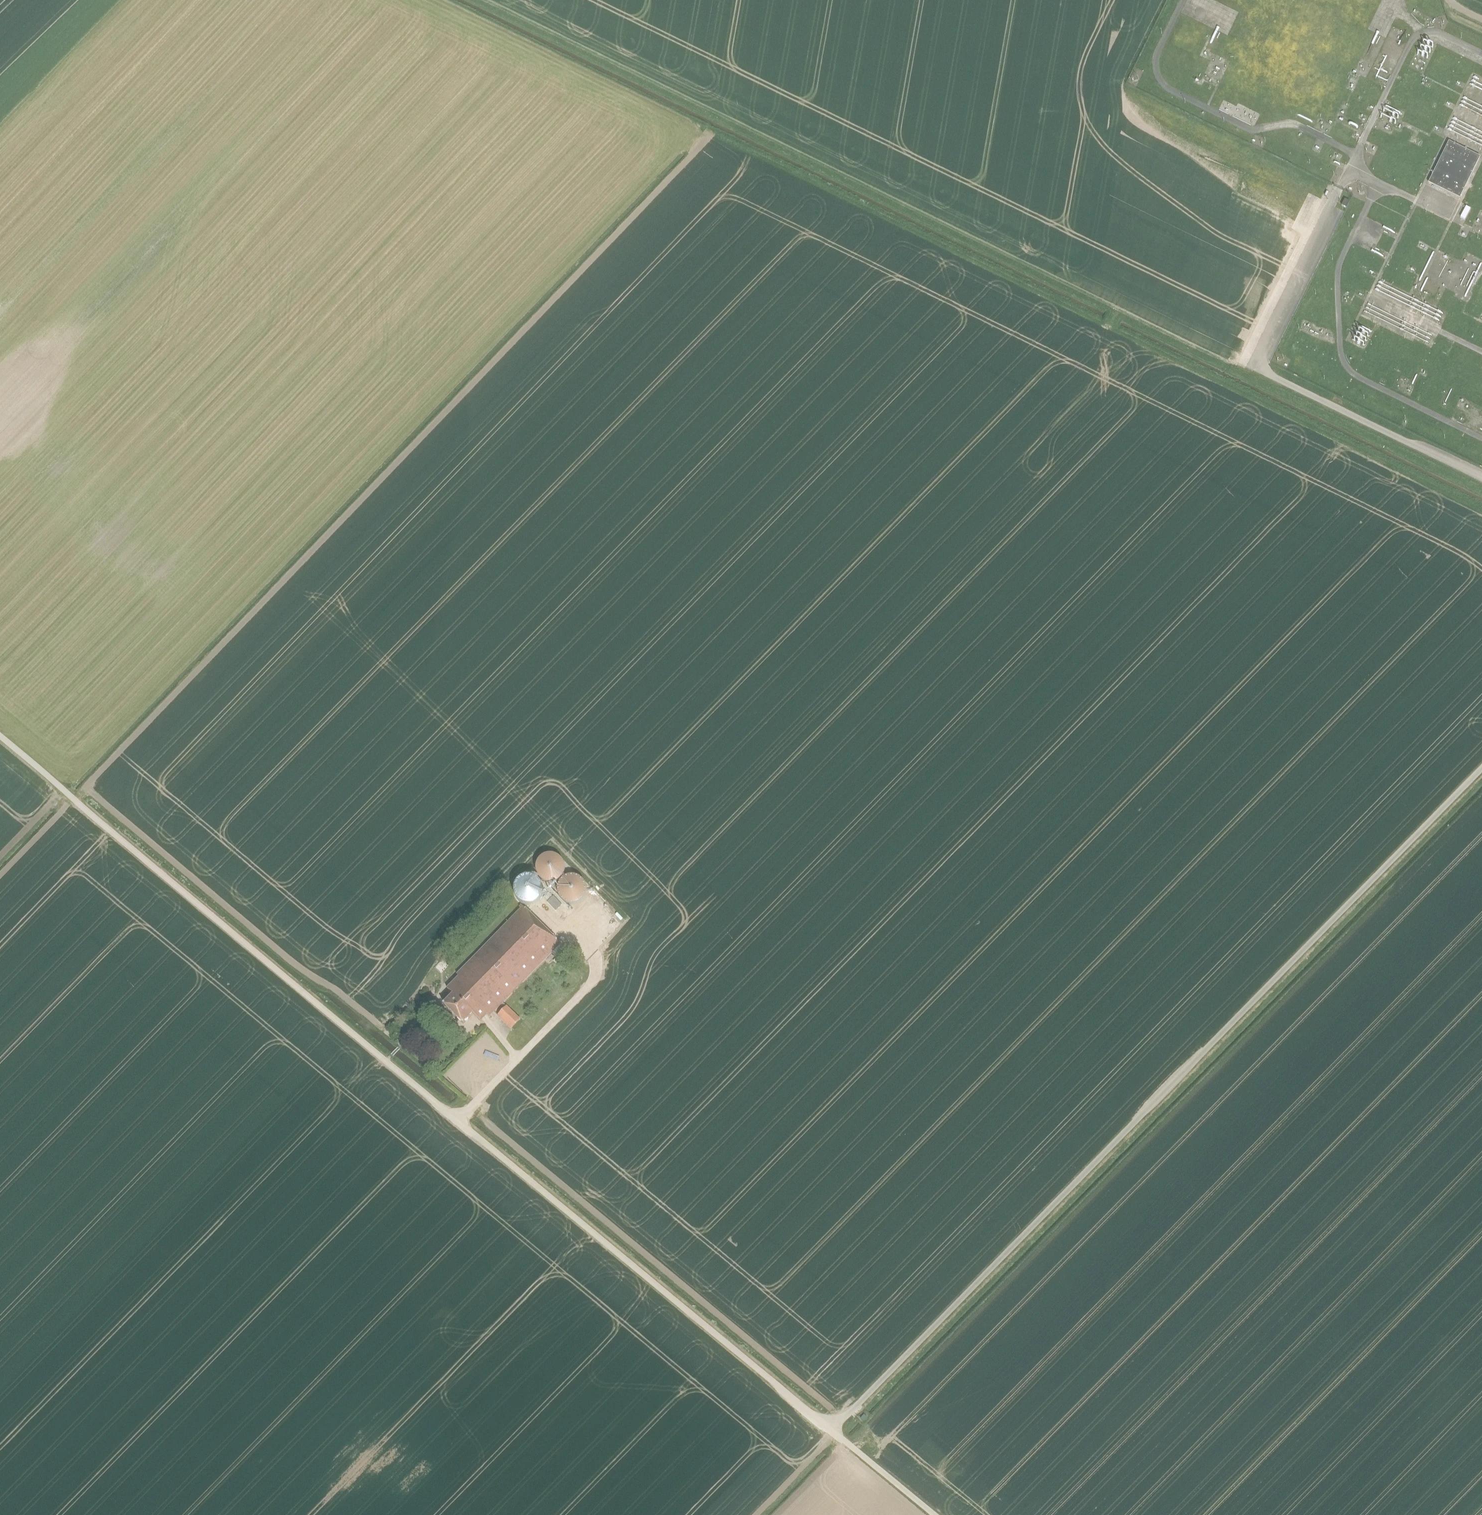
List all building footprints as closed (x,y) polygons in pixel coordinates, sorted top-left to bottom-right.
[(1460,199),(1464,192),(1481,158),(1449,142),(1428,184),(1445,192),(1460,199)] [(1346,208),(1350,201),(1345,199),(1341,206),(1346,208)] [(1426,280),(1424,291),(1436,292),(1436,286),(1431,286),(1432,280),(1426,280)] [(551,885),(555,885),(559,883),(562,879),(564,876),(565,871),(564,867),(562,863),(559,860),(555,858),(551,857),(546,858),(542,860),(539,863),(537,867),(536,871),(537,876),(539,879),(542,883),(546,885),(551,885)] [(572,906),(576,906),(580,904),(583,901),(585,897),(585,893),(585,889),(583,885),(580,882),(576,880),(572,879),(567,880),(564,882),(560,885),(559,889),(558,893),(559,897),(561,901),(564,904),(567,906),(572,906)] [(554,897),(548,903),(556,911),(562,905),(554,897)] [(522,911),(457,977),(459,979),(447,990),(453,996),(445,1005),(465,1024),(474,1014),(481,1022),(488,1014),(490,1016),(546,960),(549,963),(564,948),(561,944),(522,907),(520,909),(522,911)] [(512,1030),(521,1020),(508,1007),(498,1017),(512,1030)]
